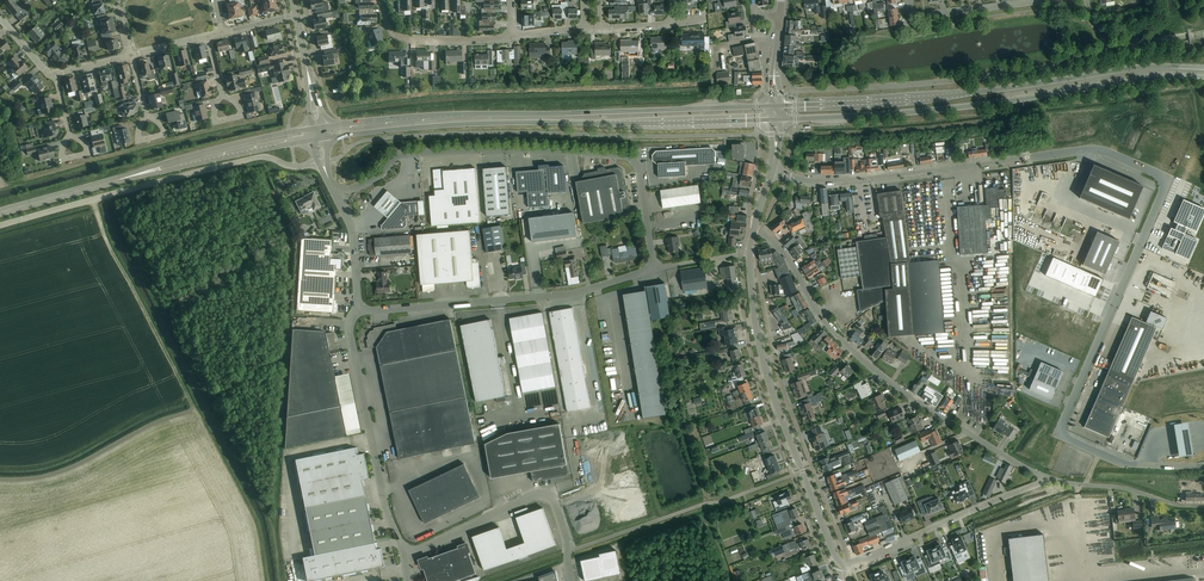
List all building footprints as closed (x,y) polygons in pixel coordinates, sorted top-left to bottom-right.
[(5,5),(14,16),(15,14),(21,21),(30,14),(27,10),(24,7),(21,9),(16,3),(14,0),(11,0),(5,5)] [(91,6),(93,6),(95,15),(105,12),(104,6),(101,4),(102,0),(93,0),(91,6)] [(240,10),(239,5),(242,0),(231,0),(232,3),(226,4),(227,9),(228,9),(229,12),(240,10)] [(316,1),(310,2),(311,10),(319,8),(320,13),(326,12),(329,11),(328,2),(322,3),(321,0),(319,0),(316,1)] [(373,9),(373,3),(370,3),(370,0),(355,0),(356,9),(373,9)] [(411,10),(411,0),(404,0),(399,0),(398,0),(399,14),(399,13),(405,13),(405,10),(411,10)] [(411,10),(411,16),(414,16),(414,10),(423,10),(423,7),(423,0),(411,0),(411,10)] [(454,0),(442,0),(442,3),(442,10),(448,9),(448,12),(454,12),(454,0)] [(454,12),(460,12),(460,14),(466,14),(466,1),(466,2),(460,2),(460,0),(454,0),(454,12)] [(530,0),(522,1),(522,9),(526,9),(533,9),(533,1),(540,0),(530,0)] [(566,12),(569,12),(569,19),(577,19),(577,9),(573,9),(572,2),(569,2),(569,0),(565,0),(565,2),(566,12)] [(651,9),(651,7),(651,0),(647,0),(647,3),(639,4),(639,15),(644,14),(644,15),(648,15),(648,6),(651,6),(651,9)] [(651,9),(655,9),(655,15),(663,14),(663,12),(663,7),(663,5),(659,5),(659,1),(655,1),(655,0),(651,0),(651,7),(651,9)] [(714,4),(716,13),(716,12),(720,12),(721,12),(720,9),(725,8),(735,6),(734,0),(717,0),(717,1),(718,3),(714,4)] [(818,4),(817,0),(807,0),(804,0),(805,9),(814,8),(815,13),(819,13),(818,7),(819,7),(818,4)] [(885,8),(884,3),(876,3),(876,0),(872,0),(873,2),(874,8),(874,9),(885,8)] [(483,14),(495,14),(495,8),(498,8),(498,2),(485,2),(485,8),(483,8),(483,14)] [(562,12),(566,12),(565,2),(561,2),(561,10),(553,10),(554,19),(562,19),(562,12)] [(275,3),(264,5),(264,11),(262,14),(266,17),(269,13),(272,13),(272,12),(278,11),(277,6),(276,6),(275,3)] [(609,10),(609,19),(624,18),(623,12),(627,12),(627,5),(614,5),(614,6),(617,6),(617,10),(609,10)] [(875,20),(878,19),(877,12),(885,11),(885,8),(874,9),(875,20)] [(373,9),(356,9),(356,10),(360,10),(360,21),(359,21),(357,23),(358,25),(371,25),(371,21),(376,21),(376,15),(373,15),(373,9)] [(890,18),(897,17),(896,9),(889,10),(890,18)] [(240,10),(229,12),(229,16),(228,16),(229,20),(235,19),(235,20),(239,19),(242,22),(245,17),(241,15),(240,10)] [(322,14),(323,18),(313,20),(315,30),(327,27),(325,18),(333,17),(332,12),(322,14)] [(522,26),(534,26),(534,21),(541,21),(540,12),(527,12),(530,12),(531,16),(522,16),(522,26)] [(739,13),(733,14),(728,14),(729,22),(726,23),(726,28),(736,26),(736,21),(740,20),(739,13)] [(495,14),(483,14),(483,21),(480,21),(480,25),(480,31),(479,31),(494,31),(494,30),(493,30),(493,20),(495,20),(495,14)] [(102,27),(113,25),(111,18),(106,19),(105,15),(97,17),(98,22),(101,23),(102,27)] [(897,17),(890,18),(891,26),(898,25),(897,17)] [(63,24),(59,19),(52,25),(56,31),(63,24)] [(786,30),(800,30),(801,30),(801,21),(800,21),(787,21),(786,30)] [(113,25),(102,27),(103,31),(101,34),(102,40),(110,38),(109,33),(115,32),(113,25)] [(36,43),(45,36),(37,26),(28,33),(36,43)] [(745,26),(739,27),(734,28),(735,34),(728,35),(729,42),(743,40),(742,36),(746,35),(745,26)] [(370,40),(367,41),(370,49),(372,50),(379,47),(378,44),(383,42),(380,33),(381,32),(380,28),(374,30),(367,33),(370,40)] [(266,31),(267,37),(268,40),(272,39),(272,40),(281,38),(279,29),(271,31),(271,30),(266,31)] [(785,45),(801,46),(801,43),(796,43),(797,32),(802,33),(803,30),(801,30),(800,30),(786,30),(785,45)] [(704,34),(681,34),(682,46),(697,46),(697,52),(704,51),(704,49),(709,49),(709,37),(704,37),(704,34)] [(327,35),(317,37),(319,46),(322,45),(323,50),(333,48),(332,42),(330,35),(327,35)] [(247,46),(246,42),(245,36),(234,39),(237,49),(240,48),(241,53),(248,51),(247,46)] [(252,48),(258,46),(256,37),(250,39),(252,48)] [(652,49),(653,49),(653,52),(654,53),(656,53),(658,51),(658,49),(664,48),(664,50),(669,50),(669,41),(664,41),(664,37),(659,37),(659,38),(650,38),(651,45),(652,45),(652,49)] [(10,47),(4,40),(1,42),(0,41),(0,55),(10,47)] [(86,53),(84,45),(85,45),(84,43),(81,43),(80,40),(72,42),(73,47),(76,59),(83,57),(82,54),(86,53)] [(119,47),(120,47),(119,43),(118,44),(117,40),(103,43),(104,47),(108,46),(109,51),(119,48),(119,47)] [(217,43),(219,52),(229,50),(227,40),(217,43)] [(627,40),(621,40),(621,51),(633,51),(633,55),(639,55),(639,51),(639,41),(627,41),(627,40)] [(54,41),(48,46),(43,50),(49,57),(51,55),(58,63),(67,61),(65,55),(65,53),(61,54),(57,49),(59,48),(54,41)] [(562,54),(563,59),(568,59),(569,58),(570,57),(570,56),(570,54),(577,53),(577,41),(571,41),(571,42),(562,42),(562,45),(562,46),(562,54)] [(89,52),(97,50),(95,42),(87,44),(89,52)] [(610,50),(611,50),(611,48),(610,48),(610,45),(602,45),(601,42),(595,42),(595,49),(591,49),(591,55),(591,59),(595,59),(595,56),(610,56),(610,50)] [(755,42),(732,48),(734,57),(746,54),(750,71),(762,71),(755,42)] [(270,48),(272,56),(285,53),(283,44),(270,48)] [(530,44),(530,50),(530,58),(539,58),(538,56),(545,56),(545,58),(550,57),(549,48),(545,48),(545,44),(530,44)] [(801,46),(785,45),(784,54),(791,54),(794,54),(794,49),(798,49),(798,47),(801,47),(801,46)] [(206,58),(207,58),(204,46),(195,48),(198,60),(199,60),(200,64),(207,62),(206,58)] [(521,65),(521,52),(521,46),(514,46),(514,52),(509,52),(509,50),(502,50),(497,50),(497,56),(497,66),(502,66),(502,60),(514,59),(514,65),(521,65)] [(336,49),(330,50),(324,51),(325,56),(323,56),(324,66),(334,64),(333,59),(338,58),(336,49)] [(190,64),(188,56),(186,50),(177,53),(180,66),(190,64)] [(492,65),(492,56),(492,50),(488,50),(488,55),(478,55),(478,54),(477,54),(477,55),(473,55),(473,56),(475,56),(475,65),(488,64),(488,66),(492,65)] [(452,52),(452,51),(446,51),(446,62),(462,61),(461,51),(461,52),(452,52)] [(404,62),(404,58),(403,52),(389,52),(389,62),(398,62),(398,66),(403,66),(403,62),(404,62)] [(430,52),(417,52),(417,61),(424,61),(424,69),(426,70),(435,70),(434,62),(430,62),(430,52)] [(158,57),(161,69),(171,66),(168,55),(163,56),(162,55),(159,56),(159,57),(158,57)] [(803,56),(796,56),(783,55),(782,66),(798,67),(799,60),(804,60),(804,58),(806,58),(806,56),(803,56)] [(13,69),(16,72),(12,75),(16,79),(19,76),(28,68),(22,61),(20,63),(18,61),(19,61),(15,57),(9,63),(13,68),(13,69)] [(150,70),(149,68),(148,62),(141,64),(144,76),(148,75),(150,80),(156,79),(153,70),(150,70)] [(288,67),(285,68),(283,62),(275,64),(276,68),(273,69),(275,77),(278,77),(280,82),(288,80),(287,75),(290,74),(288,67)] [(270,70),(268,63),(257,66),(259,73),(270,70)] [(126,79),(130,78),(129,75),(130,74),(129,71),(128,71),(127,65),(118,67),(120,76),(119,76),(121,84),(127,82),(126,79)] [(254,67),(251,68),(239,71),(240,75),(252,73),(252,72),(255,71),(254,67)] [(106,81),(112,80),(110,69),(99,72),(103,87),(107,85),(106,81)] [(729,72),(716,74),(717,82),(730,80),(729,77),(729,72)] [(96,91),(94,81),(92,75),(89,76),(88,75),(82,76),(86,94),(96,91)] [(228,86),(229,86),(230,86),(231,91),(240,89),(240,88),(246,86),(244,78),(238,80),(237,75),(228,77),(228,80),(226,80),(228,86)] [(34,76),(30,80),(27,83),(36,94),(44,87),(40,83),(37,80),(34,76)] [(65,80),(68,93),(77,91),(74,78),(65,80)] [(15,90),(22,85),(19,81),(12,87),(15,90)] [(208,82),(202,83),(198,84),(202,97),(211,95),(214,94),(213,87),(209,88),(208,82)] [(162,89),(160,90),(161,95),(173,92),(172,87),(162,89)] [(244,96),(245,101),(246,101),(249,113),(261,110),(256,93),(244,96)] [(97,106),(103,104),(101,94),(95,95),(97,106)] [(159,94),(155,95),(149,96),(152,110),(163,107),(159,94)] [(40,100),(42,108),(38,110),(39,115),(42,117),(44,114),(53,111),(51,103),(52,103),(51,97),(40,100)] [(136,105),(136,104),(135,104),(134,101),(135,101),(135,100),(129,102),(125,103),(124,103),(122,104),(120,106),(118,107),(120,108),(121,108),(124,116),(126,116),(126,117),(139,113),(138,108),(136,108),(135,105),(136,105)] [(197,115),(193,116),(194,121),(198,120),(198,121),(207,118),(205,109),(206,109),(205,104),(204,105),(203,101),(196,103),(197,106),(193,107),(194,108),(195,112),(196,112),(197,115)] [(178,111),(172,112),(166,114),(168,121),(169,121),(170,123),(177,121),(179,130),(187,128),(183,114),(179,115),(178,111)] [(86,114),(81,116),(75,117),(78,128),(89,126),(86,114)] [(54,121),(48,122),(46,123),(46,125),(43,126),(44,129),(42,130),(44,138),(53,136),(52,134),(54,130),(56,129),(54,121)] [(117,131),(121,144),(131,142),(127,128),(123,129),(122,125),(112,128),(114,132),(117,131)] [(99,129),(91,131),(93,137),(92,137),(94,148),(99,147),(101,154),(107,152),(105,145),(104,139),(103,134),(104,134),(103,130),(100,131),(99,131),(99,129)] [(972,151),(968,152),(969,158),(987,156),(987,153),(990,152),(989,146),(989,144),(988,136),(984,136),(985,144),(986,149),(978,150),(977,148),(972,149),(972,151)] [(743,143),(737,143),(737,144),(732,144),(732,150),(732,159),(736,159),(736,160),(738,160),(744,162),(744,155),(746,155),(746,146),(746,145),(746,144),(745,144),(745,143),(744,143),(743,143)] [(52,146),(46,148),(38,150),(39,155),(41,161),(55,157),(52,146)] [(715,164),(715,157),(714,151),(712,149),(656,152),(654,155),(654,161),(657,164),(658,164),(659,178),(686,176),(685,166),(715,164)] [(932,163),(931,154),(927,155),(928,157),(920,158),(919,153),(916,154),(917,165),(920,165),(932,163)] [(835,174),(845,174),(844,169),(850,169),(849,157),(843,157),(843,162),(834,162),(834,165),(834,174),(835,174)] [(866,160),(867,172),(872,172),(878,171),(878,165),(872,165),(871,159),(866,159),(866,160)] [(902,159),(897,160),(896,159),(891,160),(892,161),(887,162),(888,170),(904,168),(902,159)] [(867,172),(866,160),(861,160),(861,163),(855,163),(854,160),(850,160),(851,170),(856,169),(857,173),(867,172)] [(743,166),(742,175),(752,177),(755,165),(740,162),(739,165),(743,166)] [(1090,174),(1079,198),(1129,220),(1143,187),(1104,169),(1104,168),(1093,163),(1089,174),(1090,174)] [(539,170),(516,172),(518,192),(527,192),(528,208),(549,206),(548,193),(566,192),(564,166),(549,167),(549,165),(538,166),(539,170)] [(821,174),(834,174),(834,165),(831,165),(831,166),(821,167),(821,174)] [(486,216),(510,214),(506,167),(483,169),(486,216)] [(625,185),(626,185),(625,180),(624,180),(622,171),(623,170),(618,167),(606,170),(606,168),(604,167),(598,168),(597,170),(597,171),(586,173),(585,173),(582,178),(583,181),(576,182),(577,188),(583,224),(624,216),(623,210),(625,210),(626,210),(629,206),(629,205),(625,185)] [(480,222),(476,174),(475,168),(443,171),(443,169),(433,170),(435,196),(429,196),(432,226),(480,222)] [(741,176),(742,175),(733,173),(732,177),(735,178),(734,188),(750,191),(752,181),(751,181),(752,178),(741,176)] [(698,185),(666,190),(660,191),(663,208),(701,203),(698,185)] [(727,187),(726,193),(730,194),(730,192),(739,194),(739,196),(743,196),(749,197),(750,191),(734,188),(729,187),(727,187)] [(981,230),(986,229),(985,219),(991,219),(991,208),(998,207),(997,197),(1006,196),(1005,189),(995,190),(995,188),(990,188),(990,189),(985,189),(986,205),(984,205),(984,208),(979,208),(979,205),(980,218),(981,230)] [(827,189),(819,189),(820,197),(820,204),(828,203),(828,196),(827,189)] [(901,190),(877,194),(880,217),(882,217),(884,226),(886,238),(891,264),(893,289),(885,289),(886,301),(889,337),(915,335),(944,333),(942,306),(940,280),(939,260),(936,261),(935,254),(909,256),(905,223),(901,190)] [(388,218),(401,203),(387,191),(374,207),(388,218)] [(296,202),(299,207),(301,211),(306,209),(307,210),(308,211),(310,211),(311,211),(312,211),(314,210),(321,207),(316,198),(317,197),(314,192),(304,197),(305,197),(296,202)] [(809,200),(810,197),(810,194),(801,193),(801,197),(796,196),(795,206),(802,207),(802,203),(809,204),(809,203),(813,204),(813,200),(809,200)] [(853,212),(852,199),(851,193),(840,194),(841,201),(846,201),(847,213),(853,212)] [(840,209),(839,201),(838,195),(829,196),(831,210),(840,209)] [(1181,205),(1173,223),(1177,225),(1175,231),(1170,229),(1162,248),(1189,260),(1197,240),(1184,234),(1187,228),(1196,232),(1203,213),(1203,209),(1183,200),(1181,205)] [(419,215),(418,201),(401,203),(388,218),(381,226),(382,230),(404,228),(406,225),(406,219),(405,219),(404,216),(419,215)] [(960,255),(987,253),(986,229),(981,230),(980,218),(979,205),(957,207),(960,255)] [(793,214),(793,213),(789,208),(785,212),(787,215),(770,228),(775,234),(783,227),(781,225),(791,217),(790,216),(793,214)] [(532,242),(576,237),(573,213),(529,218),(532,242)] [(746,215),(738,214),(731,214),(731,218),(737,219),(737,221),(745,222),(746,215)] [(810,215),(804,218),(789,225),(792,232),(795,230),(797,229),(798,232),(800,235),(807,231),(807,232),(814,229),(811,223),(813,222),(810,215)] [(746,224),(745,224),(731,223),(730,235),(739,236),(740,230),(746,231),(746,224)] [(504,250),(503,244),(500,226),(482,228),(486,253),(504,250)] [(701,235),(698,229),(693,233),(696,238),(701,235)] [(472,259),(470,230),(417,235),(421,285),(422,285),(423,292),(433,291),(435,289),(434,284),(467,281),(467,286),(470,289),(480,287),(478,263),(477,263),(477,258),(472,259)] [(1097,232),(1082,265),(1105,274),(1119,242),(1097,232)] [(787,239),(782,243),(787,248),(788,247),(791,244),(796,240),(796,239),(792,234),(787,239)] [(374,238),(374,239),(368,239),(369,244),(368,244),(368,251),(369,251),(370,256),(376,255),(376,256),(411,253),(410,235),(374,238)] [(860,312),(886,301),(885,289),(893,289),(891,264),(886,238),(877,239),(877,235),(864,237),(865,241),(856,242),(857,247),(837,250),(841,279),(861,276),(863,289),(857,290),(860,312)] [(677,242),(679,242),(678,237),(671,238),(665,239),(666,244),(668,243),(669,253),(679,252),(677,242)] [(331,254),(331,240),(311,239),(307,239),(301,238),(297,310),(331,312),(331,313),(333,313),(336,313),(338,311),(338,309),(338,307),(336,306),(336,300),(334,300),(336,270),(341,270),(341,264),(343,264),(344,255),(342,254),(342,253),(341,253),(338,253),(338,254),(331,254)] [(791,244),(788,247),(790,250),(795,258),(797,260),(801,257),(799,255),(800,254),(804,252),(799,245),(800,244),(798,242),(796,240),(791,244)] [(632,245),(626,246),(612,249),(612,248),(607,249),(607,245),(600,247),(602,257),(612,255),(613,261),(613,262),(616,264),(617,263),(635,260),(636,260),(638,257),(637,257),(636,247),(633,245),(632,245)] [(779,267),(785,262),(776,251),(772,255),(770,248),(758,250),(760,261),(772,259),(779,267)] [(805,250),(811,258),(816,255),(812,248),(809,249),(805,250)] [(825,267),(831,263),(827,258),(821,262),(825,267)] [(574,259),(564,261),(568,279),(578,277),(574,259)] [(805,273),(821,262),(819,259),(811,264),(810,262),(801,268),(805,273)] [(526,274),(525,262),(520,263),(521,267),(508,269),(510,279),(517,278),(517,279),(523,278),(522,275),(526,274)] [(791,275),(785,262),(779,267),(774,269),(779,280),(779,279),(781,284),(780,285),(771,286),(772,295),(779,294),(779,290),(781,290),(783,288),(786,296),(797,291),(790,275),(791,275)] [(821,262),(805,273),(808,278),(817,273),(816,272),(819,271),(818,268),(823,265),(821,262)] [(1180,272),(1182,265),(1174,263),(1172,270),(1180,272)] [(720,268),(721,274),(721,280),(726,279),(728,291),(738,290),(734,266),(720,268)] [(707,288),(705,274),(704,268),(680,271),(683,291),(707,288)] [(386,272),(384,272),(378,273),(379,281),(380,284),(377,284),(378,293),(390,292),(389,282),(388,281),(387,281),(386,272)] [(670,317),(665,290),(664,284),(646,287),(647,293),(652,320),(670,317)] [(629,344),(630,345),(653,341),(645,291),(623,295),(627,319),(625,320),(627,320),(631,344),(629,344)] [(800,292),(791,297),(793,302),(798,299),(802,297),(800,292)] [(798,299),(793,302),(797,308),(791,311),(794,318),(799,314),(798,312),(808,306),(802,297),(798,299)] [(997,322),(1007,322),(1006,305),(996,305),(997,322)] [(731,306),(725,307),(719,308),(720,312),(722,312),(724,322),(729,321),(729,322),(730,321),(733,320),(731,306)] [(777,307),(776,308),(771,312),(781,324),(787,320),(777,307)] [(590,408),(573,314),(572,308),(549,312),(567,412),(590,408)] [(817,321),(809,309),(800,314),(803,318),(806,316),(810,322),(804,326),(806,330),(807,329),(812,326),(811,325),(817,321)] [(1150,311),(1145,323),(1162,330),(1167,318),(1150,311)] [(555,387),(543,318),(542,312),(509,318),(523,393),(555,387)] [(1109,437),(1156,328),(1132,317),(1084,427),(1109,437)] [(1099,328),(1101,321),(1094,318),(1092,325),(1099,328)] [(475,443),(456,350),(450,319),(396,330),(395,324),(373,328),(374,330),(370,331),(367,336),(368,340),(366,340),(368,349),(377,347),(399,459),(475,443)] [(476,402),(505,396),(499,365),(505,363),(504,356),(498,358),(490,320),(460,326),(476,402)] [(788,321),(785,323),(780,327),(783,331),(791,325),(788,321)] [(858,322),(856,324),(852,329),(856,332),(850,338),(859,345),(864,339),(860,336),(865,330),(860,327),(862,325),(858,322)] [(726,327),(720,328),(718,328),(720,336),(725,335),(726,343),(723,344),(723,345),(737,343),(736,338),(735,338),(734,329),(727,331),(726,327)] [(827,333),(822,329),(808,343),(812,347),(827,333)] [(330,355),(339,353),(337,344),(334,345),(333,339),(334,339),(333,332),(325,334),(325,332),(293,330),(284,448),(346,436),(330,355)] [(802,338),(799,334),(798,332),(791,335),(794,341),(786,343),(783,344),(777,345),(778,351),(787,349),(787,347),(791,346),(795,344),(795,343),(802,338)] [(827,336),(823,341),(831,349),(828,352),(835,359),(843,351),(827,336)] [(871,342),(867,338),(862,345),(866,348),(871,342)] [(634,369),(657,365),(653,341),(630,345),(631,345),(635,369),(634,369)] [(878,350),(877,349),(871,356),(876,360),(885,349),(889,346),(883,341),(880,345),(881,346),(878,350)] [(735,346),(730,348),(723,349),(724,352),(728,351),(728,352),(730,352),(732,359),(741,357),(739,349),(736,350),(735,346)] [(888,348),(885,353),(882,359),(890,364),(897,353),(888,348)] [(793,352),(789,354),(783,355),(785,359),(782,360),(786,373),(795,370),(791,358),(794,356),(793,352)] [(901,352),(900,354),(897,359),(905,364),(909,357),(901,352)] [(1041,362),(1029,390),(1051,399),(1063,372),(1041,362)] [(742,364),(736,366),(735,366),(736,372),(733,373),(734,376),(727,378),(729,384),(743,380),(743,377),(745,376),(742,364)] [(638,394),(661,390),(657,365),(634,369),(635,369),(639,394),(638,394)] [(833,376),(840,369),(836,365),(829,372),(833,376)] [(847,365),(843,370),(841,371),(844,374),(841,377),(844,381),(853,372),(847,365)] [(815,370),(808,372),(797,376),(798,380),(816,374),(815,370)] [(921,387),(930,374),(928,373),(925,378),(922,376),(917,384),(916,383),(911,391),(916,394),(920,387),(921,387)] [(741,394),(750,391),(747,383),(745,384),(744,381),(737,383),(738,386),(739,389),(741,394)] [(802,381),(796,382),(791,384),(793,391),(794,391),(797,399),(807,395),(802,381)] [(853,385),(852,385),(854,389),(856,389),(857,392),(858,392),(861,399),(865,398),(866,397),(872,394),(870,391),(871,390),(869,386),(868,387),(867,383),(864,385),(862,381),(857,383),(853,385)] [(924,393),(921,397),(929,403),(930,402),(932,403),(931,405),(936,407),(943,396),(927,386),(923,392),(924,393)] [(661,390),(638,394),(639,394),(643,419),(666,415),(661,390)] [(750,391),(741,394),(745,405),(751,403),(749,399),(753,398),(750,391)] [(947,392),(941,402),(938,407),(941,409),(946,413),(954,400),(949,397),(950,394),(947,392)] [(881,394),(876,396),(870,399),(876,412),(880,410),(885,407),(882,400),(884,399),(881,394)] [(805,420),(805,421),(810,419),(815,417),(811,407),(817,404),(814,396),(801,401),(803,405),(800,406),(802,414),(801,415),(804,421),(805,420)] [(957,406),(962,399),(959,396),(954,403),(957,406)] [(750,419),(759,416),(756,408),(754,409),(753,405),(747,407),(750,416),(745,417),(747,420),(750,419)] [(900,408),(895,410),(888,413),(892,422),(904,417),(900,408)] [(884,410),(876,414),(878,419),(886,415),(884,410)] [(760,424),(762,424),(759,416),(750,419),(753,427),(744,430),(746,434),(753,432),(762,428),(760,424)] [(916,417),(911,419),(908,421),(912,429),(910,429),(912,433),(923,428),(921,424),(920,425),(916,417)] [(1004,435),(1012,440),(1017,432),(1010,427),(1011,426),(1000,419),(993,429),(1002,435),(1007,428),(1008,429),(1004,435)] [(1188,422),(1174,424),(1179,455),(1193,453),(1188,422)] [(569,475),(561,431),(559,424),(507,433),(485,444),(491,479),(531,471),(533,482),(569,475)] [(822,434),(819,427),(812,430),(814,437),(812,438),(814,443),(813,443),(816,451),(825,447),(829,445),(826,438),(825,438),(825,437),(824,437),(823,437),(822,437),(821,435),(822,434)] [(936,430),(934,431),(932,428),(919,434),(922,442),(929,439),(933,446),(941,442),(936,430)] [(746,434),(739,437),(741,441),(754,436),(753,432),(746,434)] [(754,441),(755,444),(768,439),(765,432),(760,434),(756,435),(758,439),(754,441)] [(902,435),(893,440),(895,444),(904,440),(902,435)] [(755,444),(748,447),(749,451),(760,446),(764,454),(771,452),(769,448),(771,447),(768,439),(755,444)] [(920,451),(915,441),(894,450),(899,461),(920,451)] [(950,457),(963,451),(958,441),(948,445),(951,451),(948,452),(950,457)] [(370,478),(368,478),(363,454),(365,454),(365,453),(357,455),(355,448),(358,447),(357,447),(295,460),(305,508),(320,580),(385,566),(382,566),(379,551),(382,551),(381,548),(376,549),(374,543),(375,543),(377,543),(377,542),(374,543),(362,480),(370,478)] [(822,466),(850,455),(848,451),(830,458),(829,457),(820,460),(822,466)] [(768,466),(777,463),(774,455),(772,456),(771,452),(764,454),(768,466)] [(940,462),(935,452),(927,455),(932,466),(940,462)] [(850,455),(822,466),(824,472),(834,468),(833,466),(841,463),(840,462),(843,461),(845,466),(853,463),(850,455)] [(777,463),(768,466),(771,474),(766,475),(768,480),(780,475),(778,471),(780,470),(777,463)] [(408,490),(425,524),(480,497),(464,464),(408,490)] [(1006,464),(1003,469),(1000,468),(996,477),(999,478),(998,480),(1008,484),(1011,477),(1008,475),(1012,467),(1006,464)] [(829,484),(849,477),(848,476),(858,473),(857,469),(836,477),(835,474),(826,477),(829,484)] [(911,498),(901,476),(885,483),(895,505),(911,498)] [(849,477),(829,484),(832,491),(840,488),(839,484),(850,479),(849,477)] [(982,494),(983,494),(982,497),(986,499),(988,496),(989,497),(996,481),(990,478),(982,494)] [(953,499),(955,503),(960,501),(964,500),(969,497),(969,496),(973,494),(968,481),(958,486),(960,491),(956,492),(955,490),(948,493),(951,500),(953,499)] [(838,491),(832,493),(835,500),(852,493),(855,492),(853,488),(845,492),(844,489),(841,490),(838,491)] [(791,498),(789,491),(775,496),(777,501),(773,502),(777,511),(790,506),(789,506),(788,502),(788,501),(787,501),(786,500),(791,498)] [(1192,491),(1186,491),(1186,501),(1203,500),(1203,494),(1192,494),(1192,491)] [(855,492),(852,493),(835,500),(838,506),(846,503),(845,499),(856,495),(855,492)] [(943,508),(939,499),(930,502),(928,498),(918,502),(923,515),(928,513),(929,514),(943,508)] [(844,505),(838,508),(841,514),(846,512),(856,508),(854,506),(858,504),(856,500),(844,505)] [(870,537),(876,534),(893,528),(884,505),(880,507),(883,515),(864,523),(870,537)] [(909,507),(910,508),(902,512),(902,510),(897,512),(902,523),(910,519),(910,520),(915,518),(910,506),(909,507)] [(516,546),(520,558),(556,545),(543,508),(516,517),(525,543),(516,546)] [(789,509),(772,515),(776,525),(788,521),(792,519),(792,520),(793,519),(799,517),(799,515),(798,513),(797,513),(795,508),(790,510),(789,511),(789,509)] [(1108,508),(1070,512),(1072,536),(1110,532),(1108,508)] [(1127,510),(1118,511),(1119,516),(1118,516),(1118,517),(1119,517),(1119,521),(1119,523),(1130,522),(1130,519),(1135,519),(1134,508),(1127,509),(1127,510)] [(755,513),(748,516),(751,524),(758,522),(755,513)] [(848,533),(849,533),(850,534),(851,535),(854,533),(855,532),(854,531),(856,530),(854,525),(853,522),(863,518),(862,514),(850,519),(851,522),(845,525),(845,524),(848,534),(848,533)] [(1164,526),(1165,529),(1176,528),(1175,518),(1169,518),(1169,517),(1165,517),(1165,519),(1159,520),(1159,516),(1151,517),(1152,527),(1164,526)] [(1142,520),(1133,521),(1134,528),(1143,527),(1142,520)] [(775,531),(790,525),(788,521),(780,524),(781,528),(775,531)] [(790,525),(775,531),(776,534),(786,530),(789,538),(805,532),(801,524),(791,528),(790,525)] [(520,558),(516,546),(507,549),(499,527),(472,537),(484,571),(520,558)] [(876,534),(870,537),(859,541),(860,544),(853,546),(857,555),(864,552),(862,547),(865,546),(865,545),(869,544),(870,545),(879,542),(876,534)] [(1008,538),(1013,580),(1049,580),(1043,534),(1008,538)] [(952,540),(955,546),(951,548),(956,559),(963,556),(962,553),(967,551),(966,549),(960,536),(957,538),(956,537),(952,539),(953,540),(952,540)] [(775,556),(783,554),(801,546),(803,550),(810,547),(807,539),(796,543),(795,540),(773,549),(775,556)] [(936,547),(934,548),(939,560),(942,558),(947,560),(951,558),(947,549),(943,551),(941,545),(940,545),(939,544),(936,546),(936,547)] [(449,567),(453,580),(455,580),(476,574),(466,545),(444,553),(449,567)] [(939,560),(934,548),(931,549),(931,548),(928,549),(928,551),(927,551),(930,557),(926,558),(930,568),(940,563),(939,560)] [(616,551),(599,554),(600,557),(580,561),(585,580),(587,580),(621,574),(616,551)] [(426,575),(449,567),(444,553),(423,560),(421,563),(426,575)] [(813,554),(808,557),(805,558),(807,563),(799,566),(802,573),(810,570),(809,566),(817,563),(813,554)] [(911,558),(908,559),(913,571),(916,577),(926,572),(925,570),(921,560),(917,562),(915,556),(914,557),(913,556),(910,557),(911,558)] [(904,568),(900,570),(904,579),(907,578),(908,580),(916,577),(913,571),(908,559),(905,560),(905,559),(902,561),(902,562),(901,562),(904,568)] [(449,567),(426,575),(428,580),(453,580),(449,567)] [(796,577),(798,580),(814,580),(815,580),(817,580),(822,578),(819,570),(811,573),(811,571),(805,573),(801,575),(796,577)] [(884,574),(882,571),(880,572),(879,571),(876,572),(876,573),(870,575),(871,578),(870,578),(871,580),(876,580),(879,580),(888,580),(890,580),(889,576),(884,574)] [(539,580),(558,580),(556,572),(539,578),(539,580)] [(962,575),(965,580),(968,580),(972,579),(969,572),(962,575)]
